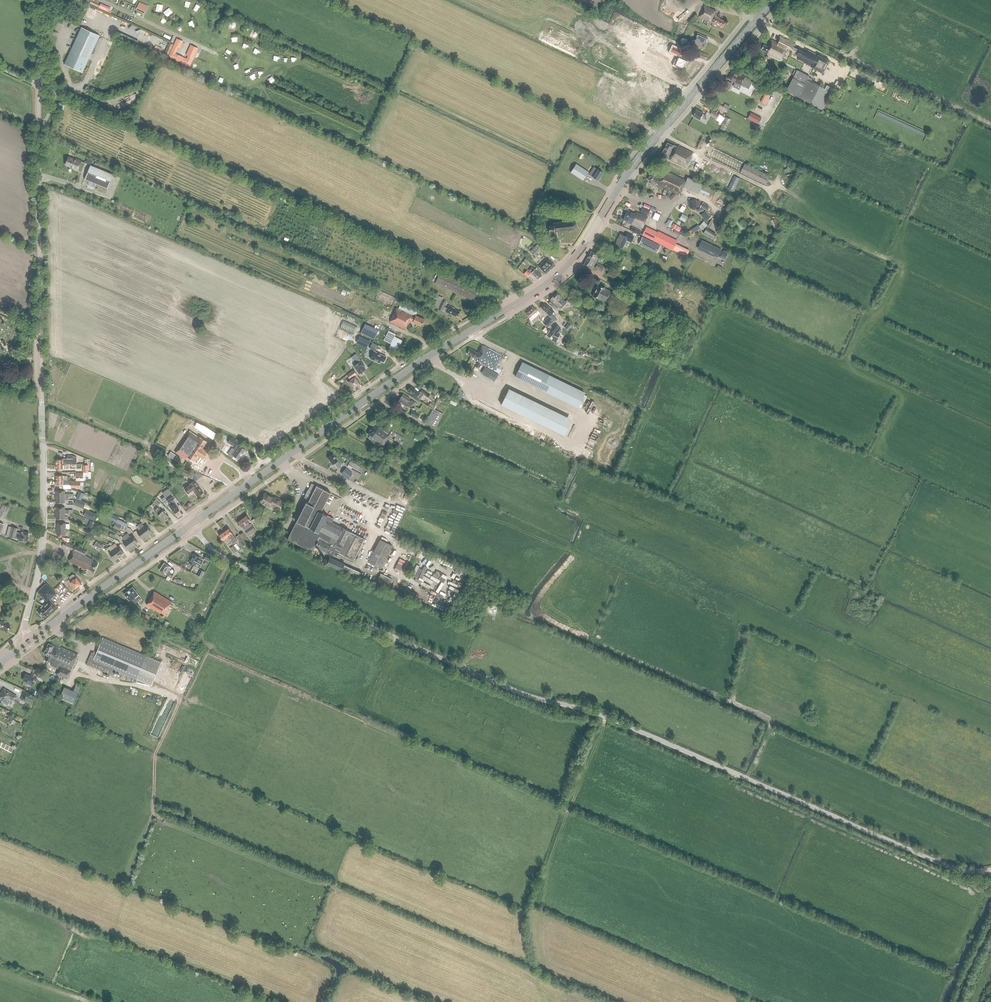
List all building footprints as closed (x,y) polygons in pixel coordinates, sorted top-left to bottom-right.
[(108,12),(110,7),(100,3),(99,5),(90,1),(89,3),(108,12)] [(139,2),(135,9),(144,14),(148,6),(139,2)] [(705,6),(700,17),(711,22),(712,23),(717,26),(718,24),(723,27),(725,21),(719,18),(719,17),(716,16),(717,14),(715,14),(716,11),(705,6)] [(89,8),(87,17),(95,19),(97,10),(89,8)] [(99,36),(81,27),(64,64),(82,72),(99,36)] [(687,41),(690,42),(690,43),(692,44),(698,47),(699,46),(703,48),(706,43),(705,43),(708,38),(697,33),(694,40),(689,38),(687,41)] [(651,45),(650,48),(670,56),(676,43),(656,34),(651,45)] [(792,52),(795,54),(799,56),(797,59),(812,67),(823,73),(829,60),(818,55),(807,49),(805,52),(798,49),(794,47),(795,44),(786,39),(785,39),(783,38),(780,36),(777,41),(778,42),(778,43),(771,39),(768,47),(764,45),(761,49),(768,52),(767,54),(781,61),(788,48),(792,50),(792,52)] [(183,41),(176,38),(167,57),(189,67),(193,58),(187,55),(186,58),(175,53),(178,47),(174,45),(175,42),(182,45),(183,41)] [(186,55),(187,55),(193,58),(198,48),(190,44),(186,55)] [(677,56),(675,61),(674,61),(672,65),(676,67),(677,67),(677,66),(682,69),(684,64),(685,64),(686,64),(687,61),(687,60),(679,56),(682,50),(675,47),(672,52),(677,54),(677,56)] [(808,77),(809,76),(797,70),(792,79),(786,91),(810,104),(811,104),(820,86),(821,83),(819,82),(818,84),(814,82),(815,80),(812,78),(812,79),(808,77)] [(732,80),(731,80),(743,86),(745,83),(750,85),(752,81),(737,73),(737,74),(732,71),(728,78),(732,80)] [(752,86),(758,89),(762,82),(755,79),(752,86)] [(811,104),(822,110),(833,89),(827,85),(825,89),(820,86),(811,104)] [(776,91),(771,101),(776,104),(782,94),(776,91)] [(767,104),(772,95),(766,92),(762,102),(767,104)] [(701,118),(704,120),(706,117),(704,116),(705,115),(703,114),(703,113),(696,110),(693,116),(700,120),(701,118)] [(751,113),(748,119),(753,122),(756,115),(751,113)] [(718,115),(719,115),(718,116),(716,118),(715,118),(715,119),(721,123),(725,118),(719,114),(718,115)] [(725,131),(731,119),(726,117),(720,128),(725,131)] [(666,158),(668,158),(667,159),(685,168),(685,167),(686,167),(687,166),(686,165),(692,153),(676,145),(675,146),(673,145),(673,146),(667,143),(662,152),(664,154),(663,157),(663,158),(665,159),(666,158)] [(770,176),(745,164),(711,147),(706,156),(766,185),(770,176)] [(73,159),(69,157),(65,164),(70,166),(70,167),(77,170),(77,169),(78,170),(78,171),(81,172),(85,163),(82,162),(81,163),(81,162),(81,161),(74,158),(73,159)] [(576,164),(570,172),(583,180),(587,174),(588,172),(576,164)] [(107,189),(113,175),(90,165),(87,172),(84,179),(107,189)] [(588,172),(587,174),(590,175),(593,177),(598,180),(598,179),(599,180),(601,178),(600,177),(603,172),(598,169),(597,169),(594,167),(590,172),(590,173),(588,172)] [(679,195),(686,180),(661,170),(658,177),(656,176),(658,171),(652,169),(648,179),(651,181),(650,183),(650,184),(654,186),(655,185),(656,183),(657,184),(657,185),(679,195)] [(734,175),(728,189),(733,192),(740,178),(734,175)] [(710,195),(713,187),(689,178),(685,187),(701,193),(701,191),(710,195)] [(700,206),(699,200),(697,201),(697,200),(696,200),(695,199),(688,200),(689,208),(697,207),(700,206)] [(623,220),(627,221),(626,222),(630,224),(642,229),(647,216),(635,212),(635,213),(627,210),(623,220)] [(707,211),(702,214),(705,220),(711,217),(707,211)] [(654,218),(659,220),(662,214),(656,212),(654,218)] [(576,226),(576,223),(576,222),(573,221),(572,221),(553,223),(553,225),(549,225),(549,230),(554,230),(554,231),(573,229),(574,229),(576,227),(576,226)] [(704,230),(709,225),(705,221),(700,225),(704,230)] [(674,223),(672,227),(681,231),(683,227),(674,223)] [(695,233),(701,228),(699,225),(692,229),(695,233)] [(654,230),(646,226),(642,235),(650,239),(654,230)] [(630,230),(640,235),(642,231),(632,227),(630,230)] [(705,233),(715,240),(718,235),(707,229),(705,233)] [(677,240),(658,231),(653,241),(672,250),(677,240)] [(620,234),(615,244),(622,248),(627,238),(632,240),(633,236),(627,233),(625,236),(620,234)] [(638,244),(656,253),(660,246),(642,237),(638,244)] [(721,249),(701,240),(698,249),(713,256),(714,255),(718,257),(721,249)] [(539,242),(530,251),(534,255),(540,250),(544,255),(548,251),(539,242)] [(596,265),(595,267),(601,271),(604,266),(598,263),(599,261),(597,260),(599,256),(597,254),(591,251),(589,255),(587,257),(588,257),(583,264),(589,268),(592,269),(595,264),(596,265)] [(548,260),(546,258),(538,266),(540,268),(545,273),(553,265),(548,260)] [(532,267),(529,271),(531,273),(538,279),(542,275),(535,269),(534,269),(532,267)] [(473,301),(478,290),(440,272),(435,283),(473,301)] [(614,293),(611,291),(604,288),(605,287),(599,284),(596,289),(596,288),(595,291),(592,296),(599,299),(599,298),(609,303),(614,293)] [(553,296),(550,299),(551,300),(548,303),(556,310),(565,300),(557,293),(554,296),(553,296)] [(634,307),(638,299),(628,294),(624,302),(634,307)] [(442,310),(446,303),(442,301),(441,301),(438,300),(435,306),(438,308),(442,310)] [(551,314),(553,311),(546,304),(545,305),(544,304),(544,305),(543,305),(541,307),(542,307),(541,308),(549,315),(549,316),(554,321),(556,318),(551,314)] [(455,308),(449,305),(446,312),(455,316),(455,315),(457,316),(459,312),(454,309),(455,308)] [(526,313),(529,317),(529,318),(531,320),(540,313),(537,309),(536,310),(533,307),(526,313)] [(421,326),(424,319),(416,316),(415,317),(396,308),(390,322),(406,329),(410,320),(413,321),(413,322),(421,326)] [(548,317),(543,323),(549,328),(551,326),(550,325),(553,321),(548,317)] [(367,323),(362,332),(376,339),(381,329),(367,323)] [(554,333),(559,327),(555,324),(550,330),(554,333)] [(359,336),(356,343),(367,347),(370,341),(359,336)] [(374,351),(376,350),(378,345),(372,342),(369,348),(374,351)] [(587,354),(564,344),(561,350),(577,356),(576,358),(584,362),(587,354)] [(470,348),(467,354),(478,360),(477,361),(499,373),(501,369),(497,367),(498,366),(497,365),(499,362),(500,363),(503,357),(482,345),(478,353),(470,348)] [(378,353),(374,351),(372,355),(377,357),(375,361),(379,363),(380,360),(384,362),(386,357),(378,353)] [(356,360),(354,358),(349,363),(351,365),(355,363),(356,364),(353,366),(359,374),(366,369),(363,366),(365,365),(361,360),(359,358),(356,360)] [(549,376),(521,362),(515,376),(542,389),(549,376)] [(350,379),(356,374),(353,370),(347,375),(350,379)] [(350,384),(351,385),(353,388),(354,388),(354,389),(357,387),(357,386),(360,384),(355,376),(348,381),(350,384)] [(426,391),(422,388),(419,392),(410,386),(407,391),(414,396),(419,400),(424,394),(426,396),(428,392),(426,391)] [(571,418),(509,388),(502,402),(564,432),(571,418)] [(403,394),(397,403),(405,408),(407,405),(410,407),(412,404),(410,403),(415,406),(417,404),(411,400),(411,401),(409,400),(410,398),(403,394)] [(443,414),(433,408),(429,416),(428,415),(425,422),(436,428),(443,414)] [(372,440),(370,443),(374,446),(377,442),(383,446),(389,438),(388,437),(390,434),(395,437),(393,440),(399,444),(403,438),(392,431),(390,434),(379,426),(378,427),(373,424),(367,434),(370,435),(369,437),(369,439),(372,440)] [(209,429),(206,434),(213,439),(216,434),(209,429)] [(187,460),(188,457),(193,461),(198,455),(202,458),(207,451),(202,448),(206,442),(200,437),(199,438),(189,431),(175,452),(187,460)] [(237,441),(231,437),(227,442),(233,446),(237,441)] [(240,446),(237,444),(231,453),(233,455),(238,459),(245,449),(240,446)] [(338,469),(342,467),(337,461),(338,460),(336,457),(335,458),(333,454),(330,456),(330,455),(328,456),(328,457),(328,458),(332,464),(334,463),(338,469)] [(63,464),(67,464),(70,464),(74,464),(76,464),(76,457),(73,456),(73,455),(67,455),(67,459),(65,459),(65,460),(63,460),(63,459),(56,459),(56,464),(63,464)] [(347,467),(361,474),(364,468),(350,461),(347,467)] [(194,492),(197,496),(203,492),(200,488),(198,485),(198,486),(195,481),(198,479),(197,478),(195,474),(193,472),(190,471),(178,465),(176,469),(178,470),(177,472),(190,478),(192,482),(190,483),(190,484),(185,488),(188,493),(192,490),(194,492)] [(341,473),(348,479),(352,473),(346,468),(341,473)] [(327,515),(321,512),(330,493),(323,489),(316,486),(312,484),(308,490),(308,489),(305,494),(306,494),(293,519),(296,521),(287,539),(312,551),(315,546),(333,556),(335,551),(353,560),(364,539),(332,522),(334,519),(327,515)] [(264,493),(260,502),(269,507),(270,506),(280,512),(286,502),(275,496),(274,499),(264,493)] [(179,510),(175,503),(174,504),(172,500),(174,499),(170,494),(165,497),(171,506),(170,507),(174,513),(179,510)] [(74,503),(83,507),(85,502),(76,498),(74,503)] [(164,511),(162,510),(162,511),(159,508),(157,506),(154,509),(156,511),(155,512),(158,515),(165,521),(165,520),(166,520),(168,519),(167,518),(168,517),(167,517),(169,516),(166,513),(166,512),(165,511),(164,511)] [(84,516),(95,521),(98,515),(86,510),(84,516)] [(115,522),(116,522),(117,519),(118,517),(106,512),(104,517),(115,522)] [(247,515),(242,519),(253,533),(256,531),(251,524),(249,524),(248,522),(250,520),(247,515)] [(249,536),(253,533),(242,519),(237,522),(240,527),(243,525),(245,528),(243,529),(249,536)] [(119,531),(121,525),(118,523),(115,522),(113,528),(119,531)] [(141,522),(139,524),(147,535),(152,532),(146,524),(144,526),(141,522)] [(139,524),(136,526),(139,530),(137,532),(142,539),(147,535),(139,524)] [(22,533),(17,532),(18,528),(9,526),(7,536),(15,538),(19,538),(18,540),(23,541),(23,540),(27,541),(29,533),(23,532),(22,532),(22,533)] [(232,540),(236,538),(229,528),(224,532),(229,539),(230,541),(232,543),(234,542),(232,540)] [(230,545),(232,543),(230,541),(229,539),(224,532),(219,535),(222,540),(225,539),(228,543),(230,545)] [(133,546),(138,542),(132,535),(130,537),(127,533),(125,535),(133,546)] [(128,549),(133,546),(125,535),(122,537),(125,540),(123,542),(128,549)] [(246,544),(243,540),(239,535),(237,537),(240,542),(243,546),(246,544)] [(383,538),(371,562),(383,568),(395,545),(383,538)] [(66,547),(73,550),(68,561),(87,570),(88,569),(94,572),(98,563),(93,561),(93,559),(85,555),(87,551),(74,545),(74,546),(64,541),(62,545),(66,547)] [(93,546),(98,550),(102,545),(96,542),(93,546)] [(113,548),(111,545),(108,548),(111,551),(109,553),(114,560),(119,556),(114,549),(113,548)] [(117,545),(113,548),(114,549),(119,556),(124,552),(118,545),(118,546),(117,545)] [(193,554),(189,562),(199,568),(202,561),(199,560),(200,557),(193,554)] [(344,564),(329,557),(327,564),(341,571),(342,569),(345,570),(347,566),(344,564)] [(164,573),(166,575),(166,574),(168,576),(171,578),(173,576),(170,574),(170,573),(168,571),(171,567),(169,566),(164,563),(159,570),(164,573)] [(70,583),(71,584),(75,589),(82,584),(76,577),(77,577),(76,576),(73,574),(69,577),(71,580),(70,581),(70,582),(70,583)] [(387,588),(391,580),(380,575),(376,583),(387,588)] [(56,593),(46,583),(37,592),(47,601),(41,608),(37,612),(44,618),(47,614),(48,615),(57,606),(50,599),(56,593)] [(136,600),(137,601),(139,604),(143,601),(139,595),(133,587),(129,590),(127,591),(124,594),(128,599),(130,602),(134,599),(135,601),(136,600)] [(164,616),(170,607),(169,606),(171,602),(154,592),(146,605),(164,616)] [(7,630),(10,625),(0,620),(0,627),(7,630)] [(115,670),(136,679),(151,685),(161,661),(103,637),(96,653),(92,652),(86,664),(113,675),(115,670)] [(54,646),(49,643),(44,653),(47,655),(45,660),(49,662),(49,661),(52,663),(51,666),(58,669),(56,674),(68,679),(78,654),(56,645),(53,651),(51,651),(54,646)] [(409,653),(398,647),(396,650),(407,656),(409,653)] [(197,665),(199,659),(178,652),(176,658),(197,665)] [(187,666),(181,677),(190,682),(196,671),(187,666)] [(34,677),(36,673),(33,672),(31,676),(25,674),(23,680),(27,682),(27,684),(27,685),(29,686),(30,685),(31,686),(34,677)] [(0,695),(0,697),(4,699),(3,701),(3,702),(6,704),(8,704),(11,699),(14,700),(16,696),(4,689),(0,695)] [(27,702),(30,695),(24,692),(21,699),(27,702)]
